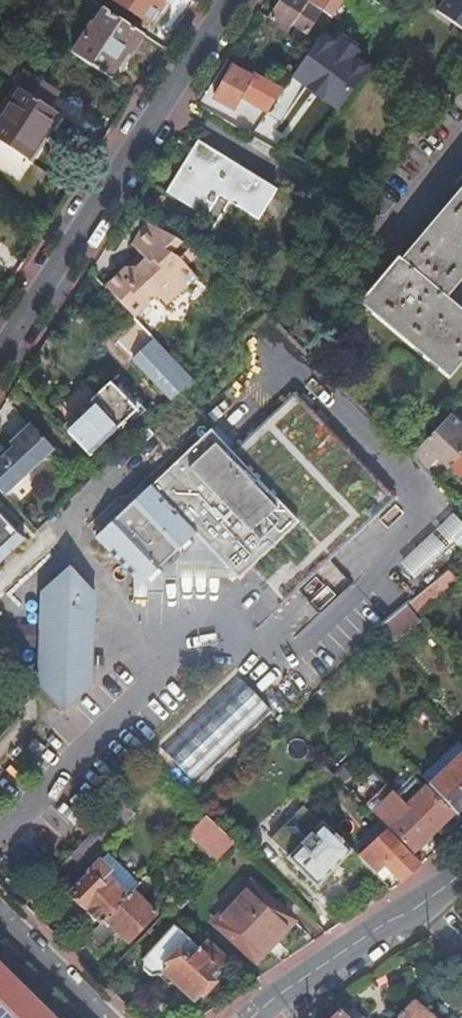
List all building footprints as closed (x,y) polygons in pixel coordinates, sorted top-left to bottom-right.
[(147,24),(164,0),(111,0),(147,24)] [(267,21),(287,34),(289,30),(303,39),(305,37),(319,16),(330,24),(335,16),(341,7),(345,2),(346,0),(282,0),(267,21)] [(436,13),(461,31),(461,0),(445,0),(436,13)] [(141,36),(104,11),(93,27),(90,26),(71,55),(107,79),(124,53),(128,55),(141,36)] [(336,47),(321,36),(292,78),(308,90),(310,88),(323,98),(321,100),(337,112),(369,69),(354,59),(358,53),(341,40),(336,47)] [(250,79),(232,69),(213,101),(233,112),(241,99),(244,93),(248,96),(245,101),(267,114),(282,92),(252,75),(250,79)] [(0,120),(0,145),(26,161),(56,114),(46,108),(57,92),(25,72),(10,95),(14,98),(0,120)] [(179,209),(193,217),(232,164),(198,143),(164,196),(180,206),(179,209)] [(232,164),(193,217),(215,231),(233,201),(239,204),(237,208),(249,214),(267,186),(232,164)] [(267,186),(249,214),(258,220),(277,192),(267,186)] [(396,259),(359,304),(450,380),(461,366),(461,307),(449,296),(461,280),(461,189),(401,263),(396,259)] [(183,245),(145,223),(131,247),(145,262),(130,276),(125,270),(105,289),(134,320),(158,298),(166,308),(186,289),(187,291),(198,281),(187,269),(179,261),(171,256),(183,245)] [(191,250),(179,261),(187,269),(202,256),(191,250)] [(172,403),(194,382),(155,342),(133,362),(172,403)] [(69,432),(67,435),(91,459),(92,458),(91,456),(121,428),(122,430),(125,426),(124,425),(137,413),(137,412),(141,408),(139,406),(135,410),(118,391),(122,387),(120,385),(114,391),(109,386),(90,404),(95,409),(70,434),(69,432)] [(96,539),(135,578),(143,586),(186,543),(197,532),(218,553),(224,553),(227,550),(238,560),(234,563),(233,568),(236,571),(244,579),(256,567),(291,601),(399,494),(295,391),(233,452),(212,430),(96,539)] [(428,473),(438,463),(448,472),(450,470),(461,457),(461,431),(449,420),(413,457),(428,473)] [(3,498),(52,453),(29,427),(8,446),(12,450),(6,455),(0,462),(0,494),(3,498)] [(152,440),(143,430),(124,448),(134,459),(152,440)] [(450,470),(461,481),(461,457),(450,470)] [(24,542),(0,517),(0,565),(24,542)] [(461,535),(461,529),(450,517),(398,567),(412,582),(461,535)] [(143,586),(135,578),(135,601),(150,602),(150,594),(165,594),(165,579),(181,579),(181,565),(211,565),(211,572),(227,571),(232,576),(236,571),(233,568),(234,563),(238,560),(227,550),(224,553),(218,553),(197,532),(186,543),(143,586)] [(37,686),(59,708),(87,685),(95,594),(70,568),(41,594),(37,686)] [(456,582),(447,573),(422,593),(406,607),(414,616),(456,582)] [(414,616),(406,607),(381,628),(383,630),(394,644),(419,622),(414,616)] [(196,787),(269,718),(234,682),(161,751),(196,787)] [(454,815),(461,807),(461,748),(458,743),(420,779),(454,815)] [(333,778),(334,777),(322,766),(291,797),(302,807),(320,789),(322,790),(333,778)] [(352,778),(342,769),(334,777),(333,778),(343,788),(352,778)] [(406,809),(430,834),(449,815),(425,790),(413,778),(394,796),(397,799),(398,800),(406,809)] [(422,842),(430,834),(406,809),(398,800),(388,808),(396,817),(387,827),(411,852),(413,850),(416,853),(424,844),(422,842)] [(55,811),(47,803),(29,820),(53,845),(81,819),(65,802),(55,811)] [(136,817),(121,803),(68,858),(84,873),(136,817)] [(351,854),(304,808),(303,809),(302,807),(269,841),(287,858),(285,860),(316,889),(351,854)] [(381,821),(387,827),(396,817),(388,808),(380,817),(381,821)] [(234,845),(207,818),(188,838),(215,864),(234,845)] [(400,885),(420,867),(399,845),(387,833),(386,831),(357,860),(373,876),(383,868),(391,875),(400,885)] [(131,894),(139,886),(106,854),(99,862),(87,874),(89,877),(70,896),(101,925),(127,900),(132,895),(131,894)] [(382,884),(391,875),(383,868),(373,876),(382,884)] [(293,923),(250,883),(212,926),(250,961),(271,939),(274,942),(293,923)] [(154,917),(132,895),(127,900),(101,925),(86,940),(99,953),(116,935),(126,944),(154,917)] [(207,980),(226,959),(205,941),(197,950),(172,927),(140,962),(142,963),(140,970),(151,979),(156,977),(159,979),(164,975),(194,1003),(211,984),(207,980)] [(0,969),(0,1017),(50,1017),(0,969)] [(413,1002),(411,1003),(408,1000),(393,1016),(396,1017),(430,1017),(413,1002)] [(351,1010),(346,1015),(342,1011),(338,1015),(341,1017),(359,1017),(351,1010)]
